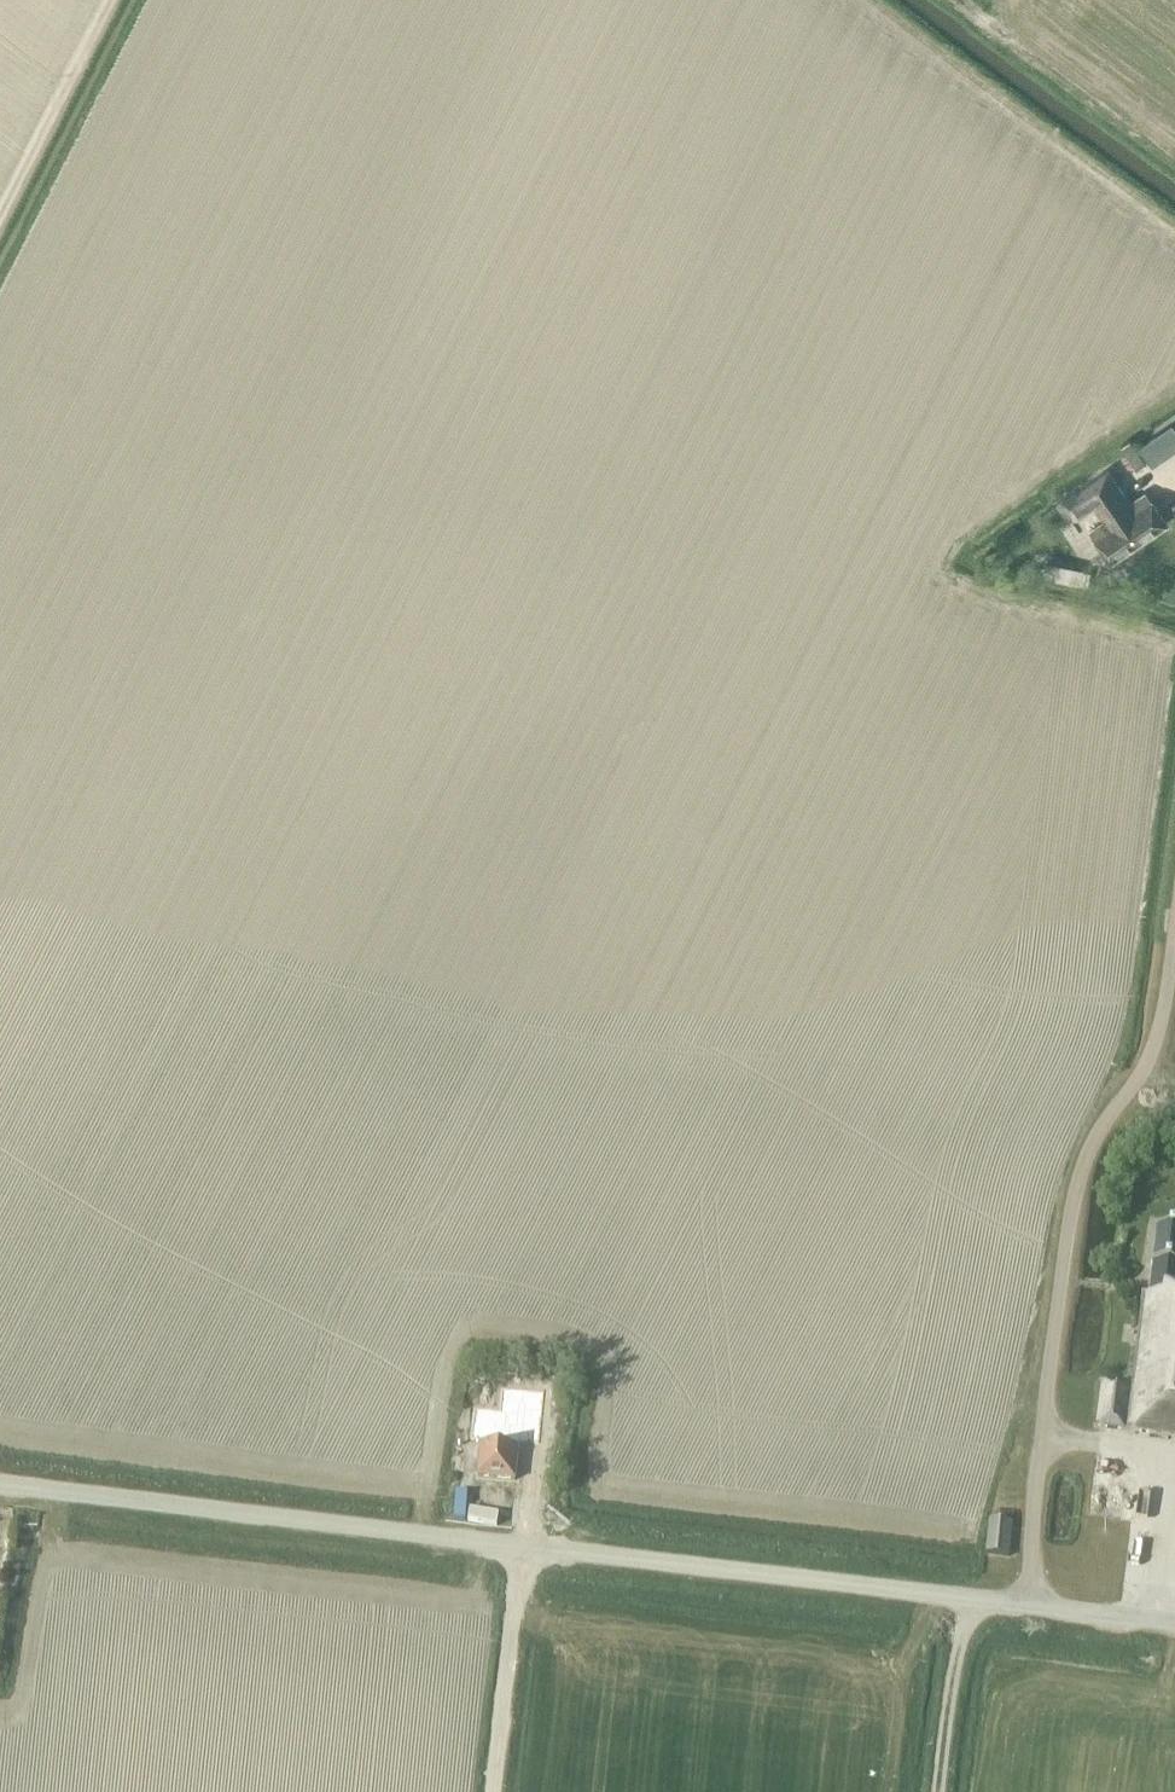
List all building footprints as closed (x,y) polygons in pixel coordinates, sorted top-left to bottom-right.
[(1141,444),(1155,463),(1174,449),(1174,428),(1172,423),(1141,444)] [(1090,530),(1111,561),(1168,521),(1147,491),(1131,501),(1109,469),(1065,499),(1075,513),(1092,501),(1105,519),(1090,530)] [(1054,576),(1056,565),(1044,562),(1042,574),(1054,576)] [(1174,1437),(1174,1231),(1159,1229),(1151,1295),(1144,1294),(1132,1385),(1100,1381),(1095,1427),(1174,1437)] [(555,1388),(535,1386),(533,1417),(552,1419),(555,1388)] [(477,1477),(514,1480),(519,1432),(482,1428),(477,1477)] [(987,1554),(1009,1556),(1012,1522),(991,1520),(987,1554)]
